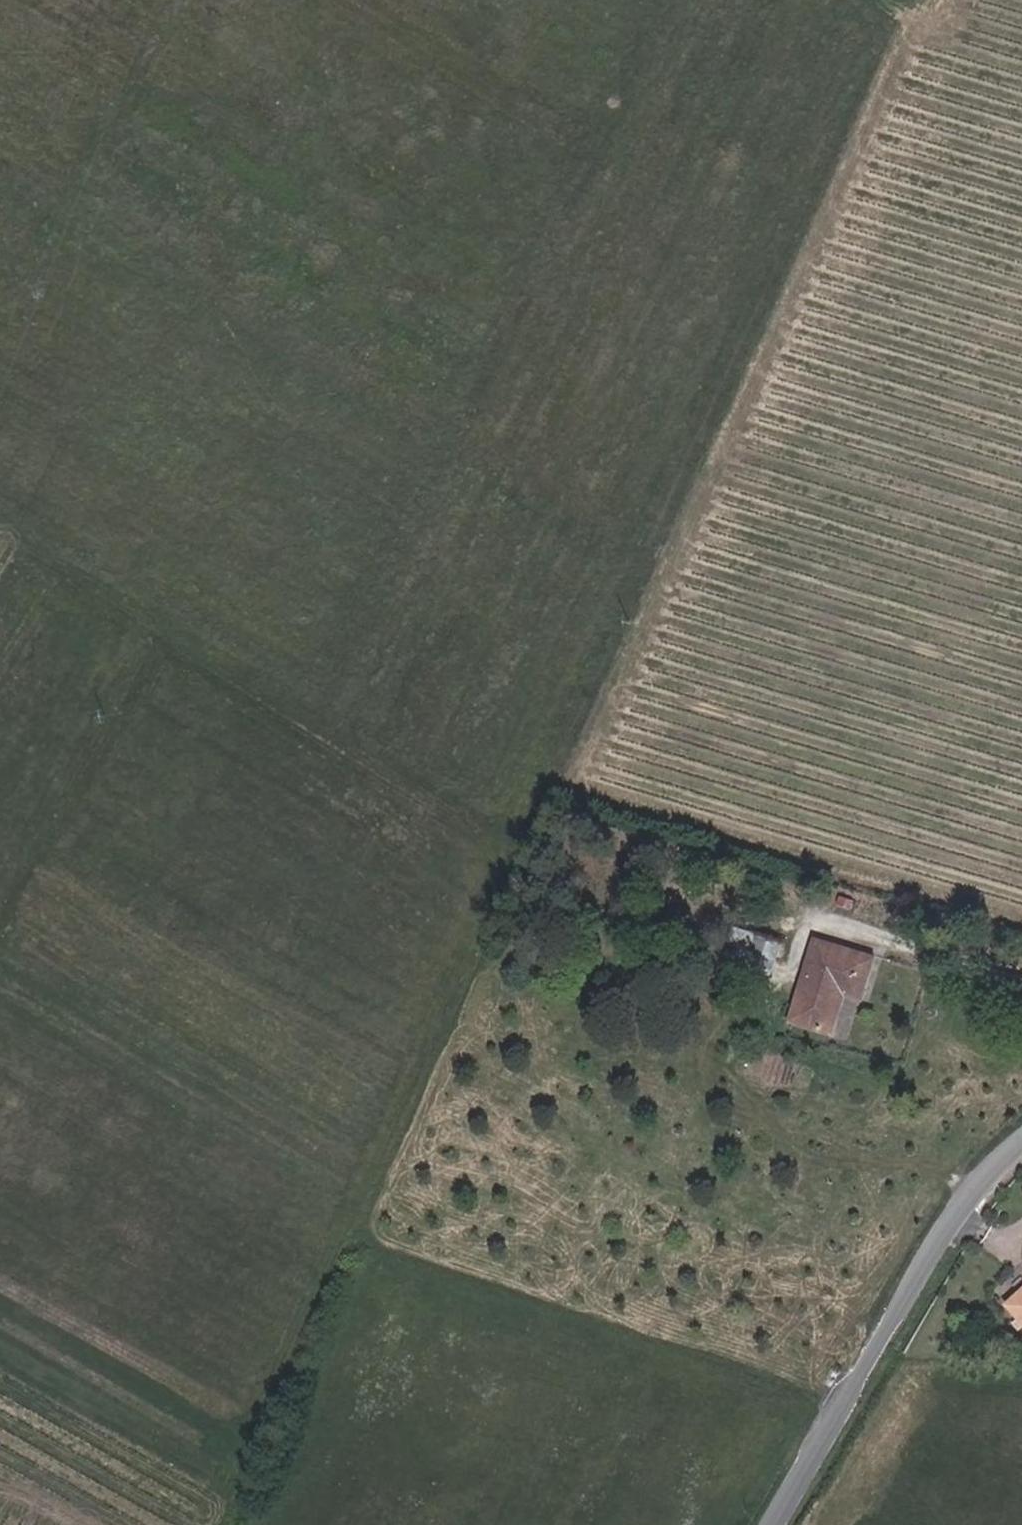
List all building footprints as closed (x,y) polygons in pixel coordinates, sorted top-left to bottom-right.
[(848,995),(868,1000),(882,958),(822,940),(796,1022),(836,1034),(848,995)] [(1010,1304),(1021,1319),(1021,1294),(1010,1304)]
